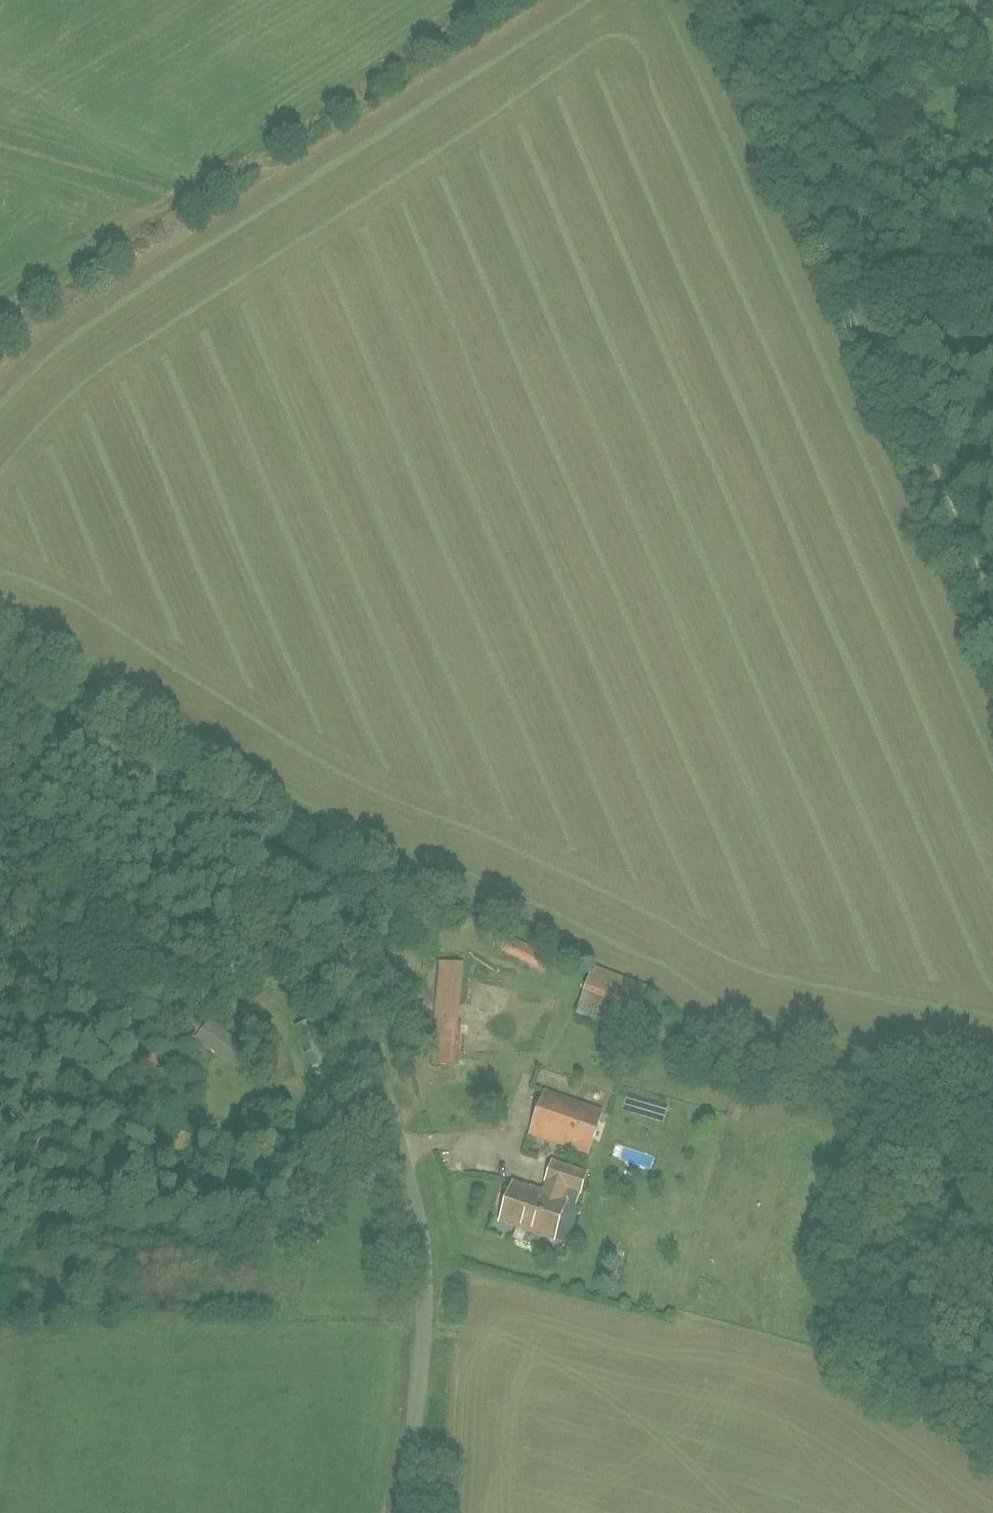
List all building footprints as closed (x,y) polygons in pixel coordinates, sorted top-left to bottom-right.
[(498,932),(492,948),(526,960),(532,944),(498,932)] [(456,1064),(459,1022),(463,963),(439,961),(434,1021),(438,1021),(435,1063),(456,1064)] [(632,1038),(640,1015),(650,987),(593,967),(583,996),(576,1013),(620,1029),(618,1033),(632,1038)] [(339,1055),(322,1014),(295,1025),(313,1067),(339,1055)] [(530,1134),(589,1154),(604,1111),(545,1091),(530,1134)] [(587,1174),(552,1162),(546,1180),(550,1181),(545,1194),(513,1183),(500,1220),(555,1238),(567,1201),(576,1205),(587,1174)]
